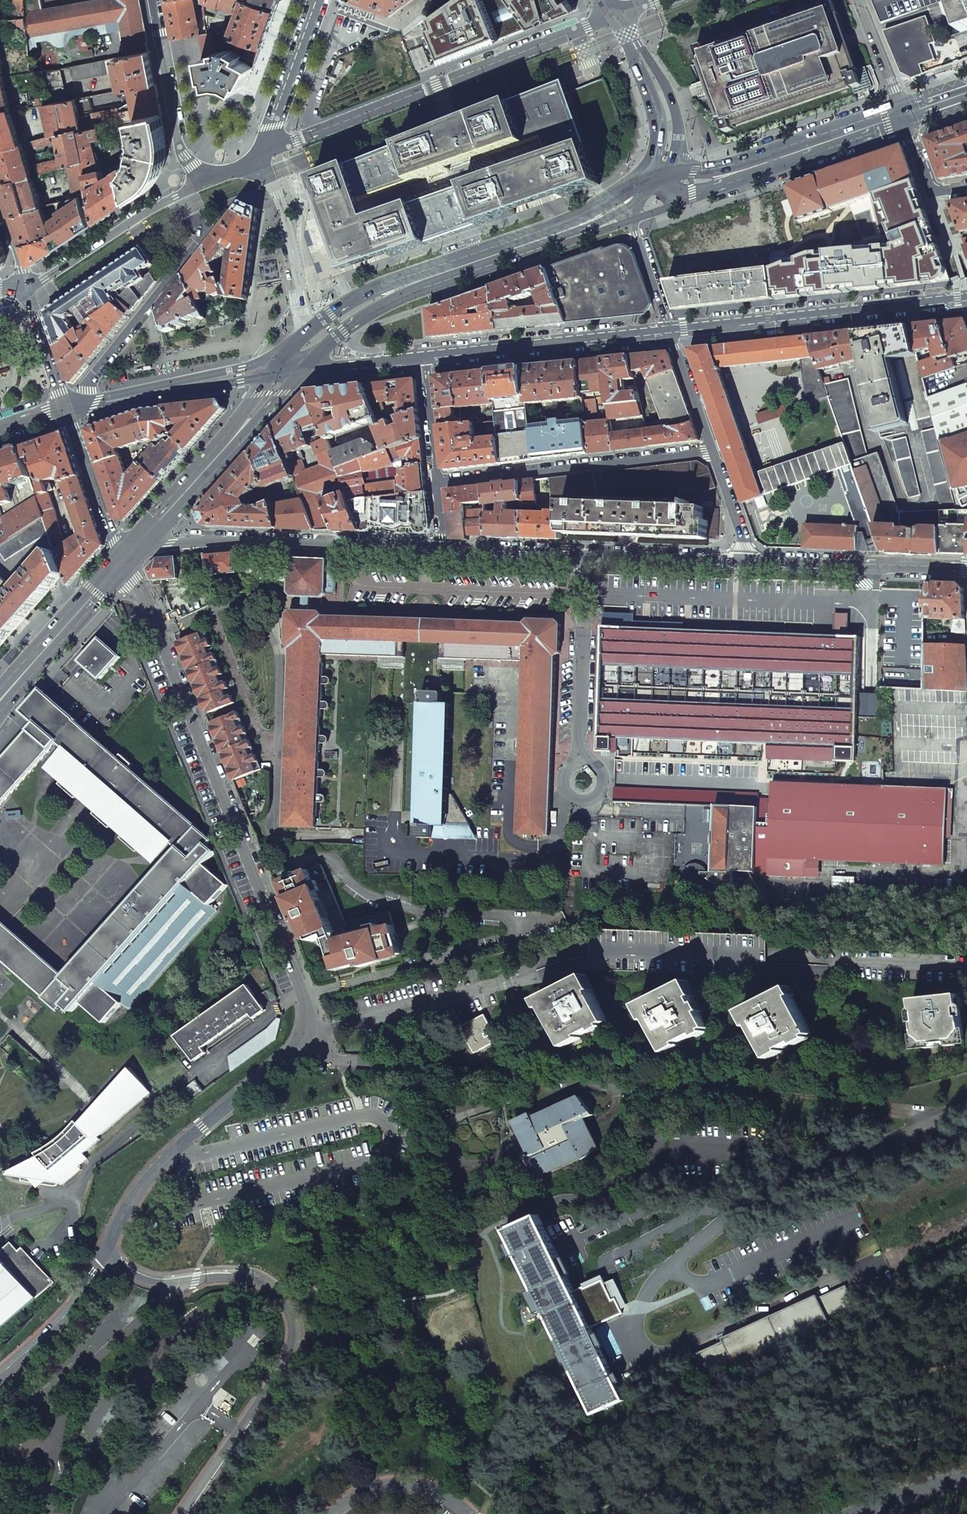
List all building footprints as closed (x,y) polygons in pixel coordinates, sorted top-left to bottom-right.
[(25,0),(12,0),(13,3),(14,19),(26,17),(25,0)] [(27,37),(121,19),(125,38),(123,40),(123,45),(126,46),(128,56),(150,51),(148,40),(141,0),(99,0),(94,1),(94,0),(85,0),(86,2),(42,10),(41,0),(25,0),(26,17),(27,37)] [(173,39),(198,34),(207,33),(206,28),(201,29),(196,0),(166,0),(167,11),(173,39)] [(207,33),(213,32),(217,32),(220,33),(225,20),(215,17),(218,7),(239,14),(244,0),(203,0),(203,1),(204,20),(206,28),(207,33)] [(247,0),(244,0),(239,14),(232,33),(231,35),(249,42),(261,47),(276,11),(247,0)] [(276,11),(279,0),(247,0),(276,11)] [(392,13),(410,0),(356,0),(392,13)] [(427,19),(430,26),(444,61),(536,25),(576,9),(570,0),(453,0),(427,19)] [(881,23),(945,0),(871,0),(881,23)] [(959,6),(951,8),(961,32),(966,30),(966,0),(957,0),(959,6)] [(732,121),(735,128),(840,92),(850,88),(848,81),(850,80),(853,88),(862,86),(858,73),(853,75),(852,72),(859,70),(840,14),(833,17),(832,15),(837,13),(833,1),(824,4),(827,12),(824,13),(822,5),(706,45),(709,52),(706,53),(704,45),(695,48),(699,60),(704,59),(705,61),(698,63),(717,119),(724,116),(724,119),(720,120),(724,133),(733,130),(730,121),(732,121)] [(15,39),(15,44),(28,42),(27,37),(26,17),(14,19),(8,19),(9,33),(23,31),(23,38),(15,39)] [(926,17),(884,31),(885,33),(901,73),(912,78),(924,74),(921,64),(920,63),(922,60),(931,57),(927,48),(928,45),(930,45),(935,43),(934,39),(926,17)] [(198,35),(202,59),(216,57),(216,53),(213,32),(207,33),(198,34),(198,35)] [(243,58),(255,64),(261,47),(249,42),(243,58)] [(921,64),(935,60),(930,45),(928,45),(927,48),(931,57),(922,60),(920,63),(921,64)] [(128,56),(114,58),(115,62),(118,61),(124,90),(129,89),(156,84),(153,68),(150,51),(128,56)] [(208,80),(209,89),(219,87),(228,88),(235,92),(236,93),(241,85),(243,86),(253,67),(239,60),(241,56),(233,52),(226,51),(216,53),(216,57),(202,59),(206,80),(208,80)] [(112,59),(71,67),(73,80),(114,72),(112,59)] [(54,71),(44,72),(49,98),(50,105),(59,103),(66,102),(60,69),(54,71)] [(0,78),(0,111),(11,110),(4,78),(0,78)] [(472,117),(456,123),(434,132),(397,146),(346,166),(311,179),(324,214),(328,223),(346,272),(387,257),(424,244),(476,225),(513,212),(539,202),(562,194),(597,182),(583,144),(579,134),(620,119),(605,78),(564,93),(561,84),(508,104),(472,117)] [(156,84),(129,89),(132,109),(134,120),(162,115),(159,103),(156,84)] [(66,102),(59,103),(64,133),(79,128),(79,131),(99,127),(115,123),(134,120),(132,109),(120,111),(119,108),(93,113),(91,97),(66,102)] [(23,101),(23,108),(43,105),(50,105),(49,98),(23,101)] [(43,105),(50,137),(51,137),(58,135),(64,133),(59,103),(50,105),(43,105)] [(0,111),(0,150),(21,145),(11,110),(0,111)] [(139,144),(134,162),(126,175),(131,199),(143,191),(148,187),(152,184),(155,181),(157,177),(160,172),(162,167),(165,159),(166,151),(166,141),(162,115),(134,120),(139,144)] [(115,123),(99,127),(103,146),(104,151),(121,149),(115,123)] [(926,140),(941,180),(966,175),(966,150),(966,146),(966,126),(926,140)] [(85,161),(90,188),(125,167),(124,164),(100,170),(95,146),(103,146),(99,127),(79,131),(85,161)] [(85,161),(79,131),(79,128),(64,133),(58,135),(62,157),(36,165),(38,171),(36,172),(37,174),(70,165),(85,161)] [(35,148),(50,144),(52,141),(51,137),(50,137),(33,141),(35,148)] [(2,183),(33,175),(32,171),(24,144),(21,145),(0,150),(0,178),(2,183)] [(832,210),(860,200),(915,181),(903,147),(846,167),(788,187),(800,223),(833,212),(832,210)] [(90,188),(85,161),(70,165),(75,197),(82,195),(91,193),(90,188)] [(91,193),(97,222),(131,199),(126,175),(125,167),(90,188),(91,193)] [(12,214),(42,206),(40,197),(33,175),(2,183),(3,188),(12,214)] [(915,181),(860,200),(876,245),(769,257),(771,269),(774,298),(938,282),(941,282),(942,281),(945,278),(946,275),(947,274),(947,270),(946,269),(915,181)] [(97,222),(91,193),(82,195),(91,225),(97,222)] [(56,249),(91,225),(82,195),(75,197),(71,198),(73,201),(55,213),(55,214),(56,216),(54,218),(53,222),(58,229),(51,234),(56,249)] [(960,232),(966,231),(966,200),(949,203),(960,232)] [(227,298),(247,300),(260,210),(244,203),(208,249),(215,267),(230,247),(234,250),(227,298)] [(22,243),(24,249),(35,243),(51,234),(58,229),(53,222),(54,218),(49,204),(42,206),(12,214),(22,243)] [(35,243),(24,249),(29,265),(31,265),(40,259),(56,249),(51,234),(35,243)] [(604,250),(547,270),(557,298),(559,303),(560,307),(566,323),(610,318),(646,315),(652,304),(635,256),(633,253),(631,250),(629,248),(628,248),(628,246),(620,245),(619,247),(605,252),(604,250)] [(46,315),(58,347),(80,331),(87,326),(91,324),(120,303),(113,293),(128,283),(132,290),(148,280),(147,278),(143,273),(155,265),(144,249),(99,279),(46,315)] [(185,277),(198,304),(205,301),(201,293),(213,288),(211,283),(214,282),(211,274),(217,272),(215,267),(208,249),(185,277)] [(715,304),(774,298),(771,269),(668,281),(674,301),(675,300),(677,306),(682,308),(715,304)] [(520,279),(493,288),(496,314),(512,312),(512,308),(511,300),(517,298),(517,299),(519,300),(530,297),(530,295),(530,294),(537,291),(543,308),(543,309),(560,307),(559,303),(557,298),(547,270),(520,279)] [(122,302),(134,311),(145,296),(157,282),(152,275),(147,278),(148,280),(132,290),(128,283),(113,293),(120,303),(122,302)] [(185,277),(158,311),(161,318),(166,333),(175,330),(176,326),(178,325),(179,327),(181,327),(186,325),(187,323),(186,321),(199,315),(201,319),(205,318),(198,304),(185,277)] [(213,288),(216,296),(225,293),(220,280),(214,282),(211,283),(213,288)] [(493,288),(473,295),(429,310),(431,337),(462,334),(498,331),(496,314),(493,288)] [(81,352),(64,365),(70,382),(75,383),(90,364),(104,348),(119,328),(134,311),(122,302),(120,303),(91,324),(97,329),(100,332),(86,348),(81,352)] [(496,314),(498,331),(539,326),(566,323),(560,307),(543,309),(543,308),(520,310),(519,307),(512,308),(512,312),(496,314)] [(964,320),(952,321),(939,323),(952,359),(966,353),(966,327),(964,320)] [(910,326),(924,379),(955,369),(952,359),(939,323),(914,326),(910,326)] [(87,326),(80,331),(84,343),(91,335),(87,326)] [(924,379),(910,326),(877,330),(870,330),(855,332),(862,360),(881,439),(884,439),(892,462),(897,460),(911,457),(928,452),(942,449),(941,443),(929,398),(924,379)] [(91,335),(84,343),(86,348),(100,332),(97,329),(91,335)] [(80,331),(58,347),(64,365),(81,352),(77,347),(84,343),(80,331)] [(862,360),(855,332),(834,334),(808,337),(815,358),(819,371),(862,360)] [(815,358),(808,337),(801,338),(689,350),(707,401),(705,401),(707,406),(709,412),(710,411),(721,442),(720,443),(721,447),(724,453),(725,452),(743,504),(763,496),(756,475),(719,368),(815,358)] [(683,395),(669,352),(654,354),(645,355),(629,357),(633,374),(645,371),(663,421),(652,423),(653,428),(693,423),(683,395)] [(633,374),(629,357),(623,357),(607,359),(603,359),(607,392),(609,405),(640,403),(636,386),(626,388),(625,381),(635,380),(633,374)] [(599,360),(578,362),(582,394),(607,392),(603,359),(599,360)] [(582,394),(578,362),(549,365),(523,368),(526,397),(527,405),(583,399),(582,394)] [(526,397),(523,368),(507,370),(491,371),(495,401),(526,397)] [(495,401),(491,371),(474,373),(456,375),(459,408),(459,412),(464,411),(463,408),(496,404),(495,401)] [(459,408),(456,375),(446,376),(435,378),(437,394),(439,418),(440,428),(461,426),(460,422),(456,422),(455,409),(459,408)] [(418,404),(416,380),(403,381),(391,383),(393,399),(394,405),(395,409),(397,420),(399,419),(419,410),(418,404)] [(866,458),(846,380),(830,384),(824,385),(844,444),(851,463),(866,458)] [(393,399),(391,383),(371,385),(366,386),(382,425),(391,422),(397,420),(395,409),(384,411),(382,401),(393,399)] [(929,398),(941,443),(966,434),(966,384),(929,398)] [(399,419),(402,426),(394,429),(391,422),(382,425),(366,386),(342,388),(310,392),(328,439),(369,423),(374,421),(385,448),(382,449),(384,452),(421,438),(420,417),(419,410),(399,419)] [(322,495),(346,487),(339,469),(334,454),(328,439),(310,392),(289,415),(277,428),(295,477),(302,500),(315,530),(336,531),(323,498),(322,495)] [(527,405),(526,397),(495,401),(497,422),(499,440),(501,465),(516,463),(533,460),(529,419),(527,405)] [(197,404),(167,408),(177,427),(185,425),(175,438),(189,451),(210,428),(226,409),(222,402),(197,404)] [(584,413),(586,424),(597,423),(595,403),(583,404),(584,413)] [(643,416),(640,403),(609,405),(610,420),(643,416)] [(793,411),(792,405),(757,417),(759,423),(793,411)] [(177,427),(167,408),(161,408),(143,410),(151,439),(155,438),(156,440),(158,442),(160,443),(160,442),(174,434),(170,429),(177,427)] [(141,411),(136,413),(118,419),(126,447),(145,441),(146,442),(148,441),(151,440),(151,439),(143,410),(141,411)] [(586,424),(584,413),(568,415),(569,422),(569,427),(563,427),(562,422),(562,421),(554,421),(554,423),(555,428),(547,429),(546,424),(545,417),(529,419),(533,460),(562,457),(589,454),(586,424)] [(126,447),(118,419),(114,420),(86,429),(98,465),(121,457),(119,450),(120,451),(125,449),(125,448),(126,447)] [(612,435),(610,422),(597,423),(586,424),(589,454),(609,452),(614,451),(612,435)] [(700,441),(693,423),(653,428),(646,429),(647,431),(650,447),(674,444),(700,441)] [(475,439),(474,424),(461,426),(440,428),(442,448),(445,471),(472,468),(501,465),(499,440),(480,441),(480,442),(475,439)] [(295,477),(277,428),(267,439),(253,455),(257,459),(268,488),(295,477)] [(617,451),(650,447),(647,431),(612,435),(614,451),(617,451)] [(51,481),(62,477),(64,482),(80,476),(66,432),(45,440),(21,448),(44,518),(55,547),(63,541),(56,512),(50,492),(53,490),(53,489),(51,481)] [(941,443),(942,449),(953,492),(966,487),(966,434),(941,443)] [(189,451),(175,438),(171,444),(168,442),(167,442),(164,444),(163,444),(162,445),(161,444),(159,447),(157,445),(156,446),(140,463),(141,463),(161,482),(166,477),(187,453),(189,451)] [(424,467),(421,438),(384,452),(377,455),(339,469),(346,487),(349,495),(352,503),(427,493),(426,484),(424,467)] [(373,445),(367,442),(334,454),(339,469),(377,455),(373,445)] [(851,463),(844,444),(756,475),(763,496),(842,468),(850,492),(846,494),(860,528),(804,525),(804,549),(871,551),(868,542),(877,539),(872,525),(854,471),(851,463)] [(12,539),(44,518),(21,448),(5,454),(0,456),(0,505),(12,539)] [(953,492),(942,449),(928,452),(942,511),(959,512),(953,492)] [(237,527),(279,529),(274,507),(268,488),(257,459),(253,455),(223,487),(200,513),(206,526),(237,527)] [(129,478),(121,457),(98,465),(109,497),(116,520),(126,522),(161,482),(141,463),(139,465),(140,466),(129,478)] [(921,496),(911,457),(897,460),(909,499),(921,496)] [(698,461),(602,473),(605,491),(642,487),(664,488),(699,495),(716,489),(709,468),(698,461)] [(887,526),(866,467),(854,471),(872,525),(887,526)] [(595,473),(550,479),(554,513),(563,515),(563,502),(581,503),(580,497),(580,494),(597,492),(595,473)] [(80,476),(64,482),(77,523),(81,534),(90,561),(104,546),(90,503),(80,476)] [(538,514),(535,480),(520,482),(522,501),(523,513),(538,514)] [(520,482),(484,487),(485,502),(486,507),(488,507),(489,505),(500,503),(501,515),(509,513),(508,502),(522,501),(520,482)] [(466,489),(447,491),(447,498),(448,513),(466,512),(465,505),(485,502),(484,487),(466,489)] [(953,492),(959,512),(966,512),(966,487),(953,492)] [(352,503),(362,532),(374,532),(378,529),(382,529),(386,529),(391,532),(406,533),(410,530),(418,531),(420,534),(430,535),(435,529),(432,492),(427,493),(352,503)] [(352,503),(349,495),(330,501),(329,497),(323,498),(336,531),(357,532),(362,532),(352,503)] [(581,503),(687,507),(687,502),(687,501),(580,497),(581,503)] [(315,530),(302,500),(274,507),(279,529),(292,529),(315,530)] [(581,503),(563,502),(563,515),(562,534),(634,537),(708,539),(708,522),(703,521),(704,508),(713,508),(713,502),(703,503),(703,508),(689,507),(690,503),(687,502),(687,507),(581,503)] [(12,539),(0,505),(0,546),(12,539)] [(466,512),(448,513),(451,540),(469,541),(468,536),(473,536),(488,536),(486,514),(486,510),(466,512)] [(899,527),(941,529),(940,511),(900,513),(899,527)] [(942,555),(954,556),(966,556),(966,512),(959,512),(942,511),(940,511),(941,529),(942,555)] [(538,514),(523,513),(524,538),(530,539),(561,540),(562,534),(563,515),(554,513),(543,512),(543,515),(538,514)] [(509,513),(501,515),(486,514),(488,536),(488,537),(506,538),(524,538),(523,513),(509,513)] [(0,546),(0,576),(10,585),(6,590),(12,595),(51,550),(58,556),(56,552),(55,547),(44,518),(12,539),(0,546)] [(941,529),(899,527),(887,526),(872,525),(877,539),(882,551),(908,553),(942,555),(941,529)] [(81,534),(56,552),(58,556),(64,575),(68,586),(81,572),(90,561),(81,534)] [(871,551),(882,551),(877,539),(868,542),(871,551)] [(13,632),(25,619),(36,606),(56,584),(64,575),(58,556),(51,550),(12,595),(6,590),(10,585),(0,576),(0,647),(13,632)] [(236,573),(237,552),(207,555),(208,575),(236,573)] [(178,579),(176,558),(158,559),(148,570),(151,577),(153,581),(178,579)] [(293,596),(322,597),(326,593),(326,592),(326,591),(327,569),(327,566),(328,561),(291,558),(289,592),(293,596)] [(333,566),(327,566),(327,569),(326,591),(332,591),(336,587),(336,582),(334,580),(334,575),(336,574),(337,569),(333,566)] [(926,584),(925,618),(954,619),(965,620),(963,589),(959,585),(943,584),(926,584)] [(288,615),(287,645),(289,647),(291,647),(312,649),(312,648),(323,649),(322,654),(405,657),(405,642),(440,643),(439,670),(440,670),(440,659),(524,662),(517,835),(549,836),(556,657),(560,653),(561,624),(557,621),(529,620),(525,624),(425,620),(324,617),(321,612),(292,611),(288,615)] [(965,620),(954,619),(952,633),(965,633),(965,623),(965,620)] [(855,763),(859,638),(602,628),(597,751),(835,761),(835,762),(855,763)] [(201,633),(180,642),(185,654),(186,656),(207,648),(212,646),(209,639),(206,632),(201,633)] [(31,636),(23,645),(25,647),(27,649),(35,640),(31,636)] [(101,639),(81,662),(101,679),(121,657),(101,639)] [(439,692),(440,670),(439,670),(440,643),(405,642),(405,657),(404,703),(406,703),(402,812),(417,812),(421,703),(426,704),(426,700),(425,700),(424,699),(423,699),(422,698),(422,697),(422,696),(422,695),(422,694),(423,693),(424,692),(425,692),(426,692),(439,692)] [(924,691),(966,692),(966,677),(966,675),(966,646),(925,645),(924,691)] [(207,648),(186,656),(190,667),(191,670),(213,662),(217,660),(215,653),(212,646),(207,648)] [(319,735),(320,709),(320,701),(321,684),(321,677),(322,654),(323,649),(312,648),(312,649),(291,647),(289,647),(291,648),(284,826),(315,828),(316,802),(316,795),(317,777),(317,769),(318,743),(319,735)] [(213,662),(191,670),(196,681),(197,684),(218,676),(223,675),(220,668),(217,660),(213,662)] [(218,676),(197,684),(201,696),(203,699),(224,691),(229,689),(226,682),(223,675),(218,676)] [(328,677),(321,677),(321,684),(327,685),(329,685),(330,684),(331,683),(331,681),(331,679),(330,678),(328,677)] [(224,691),(203,699),(207,710),(209,713),(234,703),(232,696),(229,689),(224,691)] [(66,1008),(72,1014),(81,1005),(103,1025),(227,886),(204,866),(215,854),(209,848),(213,843),(130,769),(133,766),(122,755),(119,759),(77,723),(78,722),(71,715),(57,703),(50,697),(43,690),(23,713),(37,725),(31,732),(0,767),(0,807),(40,763),(58,742),(179,851),(161,871),(65,979),(0,921),(0,959),(61,1013),(66,1008)] [(445,794),(448,704),(442,704),(442,694),(440,692),(439,692),(426,692),(425,692),(424,692),(423,693),(422,694),(422,695),(422,696),(422,697),(422,698),(423,699),(424,699),(425,700),(426,700),(426,704),(421,703),(417,812),(417,825),(417,835),(417,836),(418,837),(421,838),(433,839),(433,826),(471,827),(453,795),(445,794)] [(327,702),(320,701),(320,709),(326,709),(328,709),(330,708),(330,706),(330,704),(328,702),(327,702)] [(238,712),(212,723),(214,726),(218,737),(239,729),(244,727),(241,719),(238,712)] [(239,729),(218,737),(219,741),(224,752),(245,743),(250,741),(247,734),(244,727),(239,729)] [(326,736),(319,735),(318,743),(325,744),(327,743),(329,741),(329,739),(328,737),(326,736)] [(225,755),(230,766),(250,757),(255,755),(252,748),(250,741),(245,743),(224,752),(225,755)] [(92,783),(79,797),(96,813),(110,798),(126,813),(112,827),(123,837),(137,822),(153,837),(139,851),(161,871),(179,851),(58,742),(40,763),(63,783),(76,769),(92,783)] [(231,769),(235,780),(257,771),(261,770),(258,762),(255,755),(250,757),(230,766),(231,769)] [(79,797),(92,783),(76,769),(63,783),(61,785),(77,800),(79,797)] [(324,770),(317,769),(317,777),(323,778),(324,778),(326,777),(327,775),(327,773),(327,771),(324,770)] [(819,859),(944,865),(945,837),(946,815),(947,790),(947,789),(884,787),(884,786),(880,786),(880,787),(771,783),(769,828),(768,857),(807,859),(819,859)] [(614,802),(715,807),(715,805),(757,807),(757,793),(615,788),(614,802)] [(323,795),(316,795),(316,802),(322,803),(325,802),(326,800),(326,798),(325,796),(323,795)] [(95,815),(111,829),(112,827),(126,813),(110,798),(96,813),(95,815)] [(756,856),(757,807),(715,805),(715,807),(712,871),(710,874),(698,866),(695,870),(688,865),(685,869),(683,871),(682,876),(684,881),(686,885),(691,887),(694,888),(698,888),(701,887),(699,883),(704,876),(733,894),(734,872),(750,873),(755,873),(756,856)] [(137,822),(123,837),(122,839),(138,853),(139,851),(153,837),(137,822)] [(479,840),(471,827),(433,826),(433,839),(479,840)] [(750,874),(807,876),(807,859),(768,857),(769,828),(757,828),(756,856),(755,873),(750,873),(750,874)] [(819,876),(819,859),(807,859),(807,876),(819,876)] [(318,892),(334,932),(347,927),(346,924),(322,865),(309,870),(314,883),(318,881),(322,891),(318,892)] [(294,918),(296,923),(298,922),(306,940),(312,942),(318,939),(334,932),(318,892),(322,891),(318,881),(314,883),(309,870),(282,881),(292,906),(289,907),(294,918)] [(390,912),(346,924),(347,927),(334,932),(318,939),(320,945),(371,932),(370,928),(380,925),(381,929),(394,926),(390,912)] [(371,932),(320,945),(326,950),(330,954),(332,957),(332,958),(333,958),(337,971),(359,965),(360,968),(376,964),(376,961),(401,954),(394,926),(381,929),(380,925),(370,928),(371,932)] [(608,1022),(585,976),(541,998),(564,1044),(608,1022)] [(709,1029),(686,983),(642,1005),(665,1051),(709,1029)] [(203,1049),(251,1016),(253,1018),(254,1020),(266,1011),(248,986),(176,1038),(194,1063),(206,1054),(205,1052),(203,1049)] [(813,1034),(789,989),(745,1011),(769,1057),(813,1034)] [(268,992),(272,1002),(277,1000),(273,990),(268,992)] [(916,1047),(962,1042),(957,997),(911,1002),(916,1047)] [(492,1030),(484,1015),(460,1028),(473,1053),(492,1044),(489,1036),(486,1038),(484,1034),(492,1030)] [(205,1052),(253,1018),(251,1016),(203,1049),(205,1052)] [(277,1039),(283,1021),(276,1019),(267,1031),(266,1032),(268,1046),(277,1039)] [(266,1032),(228,1057),(230,1073),(268,1046),(266,1032)] [(130,1069),(79,1126),(76,1122),(74,1125),(67,1132),(55,1142),(49,1147),(44,1150),(35,1154),(38,1158),(7,1173),(7,1176),(22,1178),(22,1182),(33,1184),(33,1180),(43,1182),(42,1186),(55,1188),(56,1187),(57,1186),(58,1185),(61,1185),(62,1187),(81,1171),(79,1168),(88,1160),(83,1155),(100,1141),(98,1138),(151,1094),(130,1069)] [(369,1072),(357,1071),(356,1083),(368,1085),(369,1072)] [(531,1114),(516,1121),(541,1176),(581,1157),(583,1161),(598,1150),(584,1121),(594,1116),(581,1098),(537,1118),(539,1123),(536,1125),(531,1114)] [(33,1184),(37,1190),(42,1186),(43,1182),(33,1180),(33,1184)] [(618,1366),(610,1370),(600,1348),(605,1345),(599,1332),(593,1334),(590,1328),(622,1313),(620,1307),(626,1304),(618,1285),(614,1278),(604,1283),(602,1277),(583,1286),(581,1282),(574,1284),(577,1289),(573,1290),(567,1276),(572,1273),(566,1260),(561,1262),(540,1216),(512,1228),(511,1225),(507,1227),(592,1414),(623,1400),(618,1388),(627,1384),(618,1366)] [(11,1244),(0,1254),(0,1329),(52,1284),(22,1250),(19,1253),(11,1244)] [(857,1311),(846,1287),(818,1300),(817,1296),(723,1339),(725,1342),(697,1355),(708,1378),(857,1311)]
